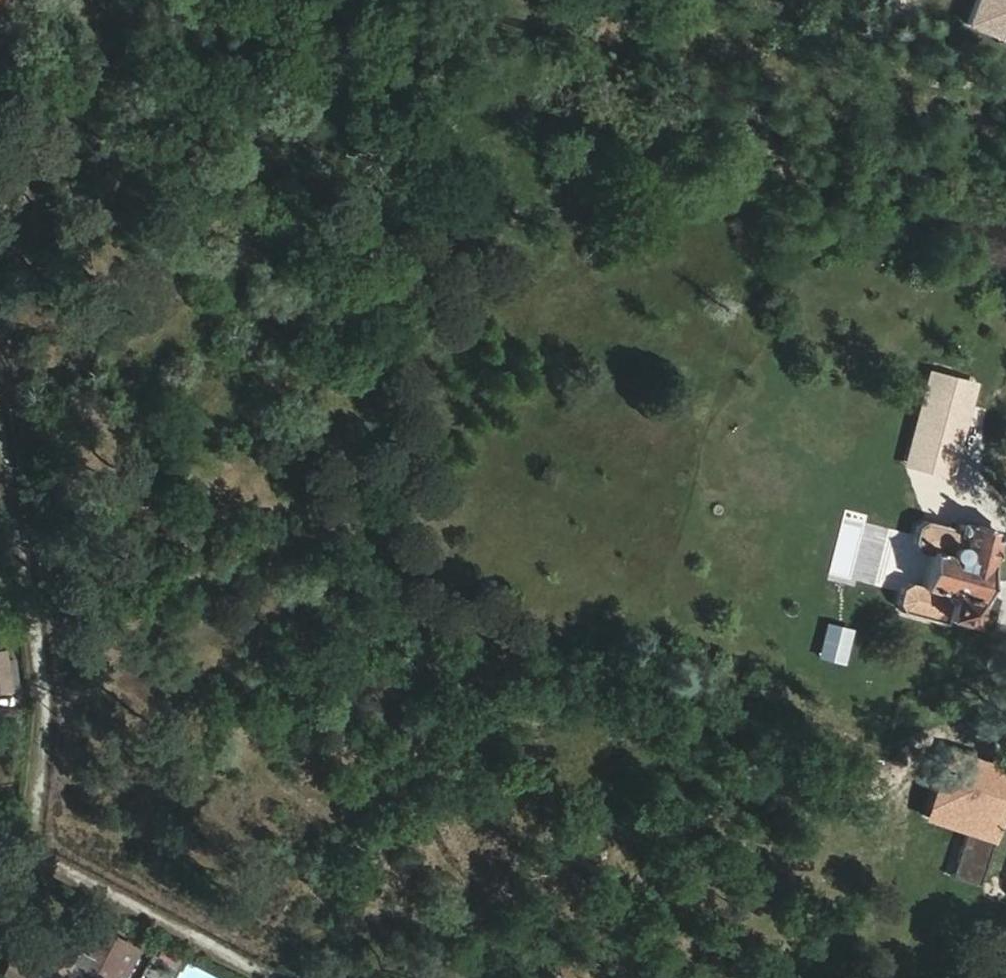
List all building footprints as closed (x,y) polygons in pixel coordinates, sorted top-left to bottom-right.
[(965,24),(997,37),(1000,30),(1005,32),(1005,0),(974,0),(965,24)] [(1000,30),(997,37),(995,41),(1005,46),(1005,32),(1000,30)] [(976,382),(924,369),(900,467),(952,479),(976,382)] [(957,533),(928,525),(916,528),(913,540),(918,551),(931,554),(922,587),(905,583),(896,588),(892,603),(899,611),(964,629),(991,531),(965,524),(964,526),(959,525),(957,533)] [(0,654),(0,692),(10,690),(5,653),(0,654)] [(951,755),(934,807),(971,819),(966,833),(952,876),(979,885),(1005,804),(1005,774),(951,755)] [(971,819),(934,807),(929,821),(966,833),(971,819)] [(13,977),(121,977),(136,950),(79,920),(57,960),(24,943),(7,975),(13,977)]
